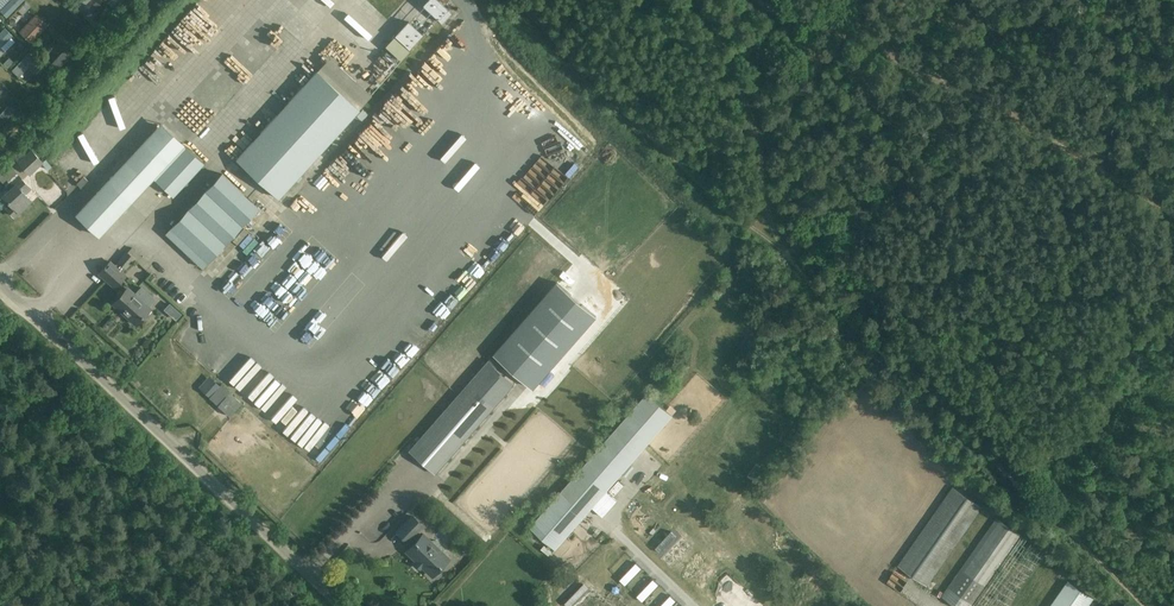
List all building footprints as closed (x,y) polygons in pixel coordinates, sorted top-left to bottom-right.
[(22,1),(21,0),(12,0),(1,11),(6,16),(22,1)] [(67,9),(74,15),(89,0),(76,0),(67,9)] [(131,0),(123,0),(116,7),(121,11),(131,0)] [(103,6),(97,1),(91,7),(96,13),(103,6)] [(250,19),(245,24),(250,29),(272,6),(267,1),(250,19)] [(446,35),(456,24),(437,6),(427,17),(446,35)] [(36,12),(19,31),(32,43),(49,24),(36,12)] [(412,49),(425,34),(410,21),(397,36),(412,49)] [(237,35),(215,59),(219,63),(242,39),(237,35)] [(401,60),(410,51),(396,37),(387,46),(401,60)] [(57,64),(72,49),(66,44),(52,60),(57,64)] [(29,65),(31,66),(37,72),(43,65),(29,51),(12,70),(19,76),(27,68),(29,65)] [(254,56),(250,60),(267,77),(272,72),(254,56)] [(317,70),(358,108),(372,94),(330,56),(317,70)] [(3,63),(7,68),(14,62),(9,58),(3,63)] [(359,109),(358,108),(317,70),(316,70),(274,116),(235,158),(279,198),(359,109)] [(272,86),(281,77),(275,71),(266,80),(272,86)] [(254,88),(257,81),(249,77),(245,83),(254,88)] [(133,84),(126,94),(138,103),(140,100),(145,92),(133,84)] [(246,99),(239,97),(238,102),(255,106),(257,95),(247,94),(246,99)] [(16,110),(9,104),(0,113),(0,126),(16,110)] [(362,108),(356,115),(362,119),(367,113),(362,108)] [(237,124),(246,115),(242,111),(233,119),(237,124)] [(228,122),(210,138),(215,144),(226,134),(229,137),(236,130),(228,122)] [(161,124),(84,208),(77,215),(99,235),(183,143),(161,124)] [(21,141),(12,132),(0,145),(0,163),(21,141)] [(228,136),(219,145),(224,151),(233,142),(228,136)] [(185,145),(155,178),(173,196),(204,163),(185,145)] [(73,151),(80,160),(85,157),(77,148),(73,151)] [(43,163),(37,156),(31,149),(17,162),(29,176),(43,163)] [(0,167),(0,178),(1,179),(14,167),(8,160),(0,167)] [(73,170),(65,176),(69,181),(77,175),(73,170)] [(243,192),(236,185),(222,172),(188,208),(165,233),(202,268),(259,207),(243,192)] [(16,184),(25,194),(32,188),(19,174),(6,186),(10,190),(16,184)] [(16,184),(10,190),(3,196),(11,204),(7,208),(14,216),(31,200),(25,194),(16,184)] [(281,225),(289,233),(297,225),(289,217),(281,225)] [(117,261),(118,261),(125,268),(126,269),(135,257),(126,250),(117,261)] [(157,253),(145,258),(152,273),(164,268),(157,253)] [(218,279),(236,262),(231,257),(213,273),(218,279)] [(127,275),(123,271),(115,264),(110,259),(98,273),(115,289),(127,275)] [(118,261),(115,264),(123,271),(125,268),(118,261)] [(152,274),(147,280),(152,284),(156,278),(152,274)] [(534,389),(596,317),(557,283),(494,355),(534,389)] [(167,300),(175,290),(168,285),(160,294),(167,300)] [(128,289),(115,303),(136,323),(149,308),(128,289)] [(167,301),(183,317),(187,313),(172,297),(167,301)] [(203,318),(213,308),(206,301),(196,312),(203,318)] [(513,382),(507,376),(495,366),(489,361),(468,385),(467,384),(409,451),(410,452),(434,473),(435,474),(494,407),(493,406),(513,382)] [(209,397),(220,385),(209,376),(199,387),(209,397)] [(242,403),(221,383),(220,385),(209,397),(218,405),(230,416),(238,407),(242,403)] [(509,390),(491,411),(497,417),(515,396),(509,390)] [(647,391),(530,527),(555,549),(672,413),(647,391)] [(655,478),(633,501),(638,505),(659,483),(655,478)] [(952,486),(898,565),(927,586),(982,507),(952,486)] [(748,502),(738,514),(743,519),(753,507),(748,502)] [(411,515),(397,531),(407,541),(422,525),(411,515)] [(948,588),(941,596),(955,605),(971,605),(1022,534),(997,517),(948,588)] [(750,526),(753,530),(762,524),(759,520),(750,526)] [(755,532),(760,537),(771,526),(765,521),(755,532)] [(686,535),(709,556),(714,550),(691,529),(686,535)] [(423,534),(407,551),(417,561),(419,559),(424,563),(422,565),(432,574),(448,558),(440,550),(438,552),(429,544),(431,542),(423,534)] [(784,556),(791,546),(783,540),(775,550),(784,556)] [(1033,564),(1038,556),(1024,545),(1018,553),(1033,564)] [(716,563),(720,567),(731,557),(727,553),(716,563)] [(723,568),(728,573),(736,566),(731,561),(723,568)] [(625,585),(642,568),(636,562),(619,580),(625,585)] [(734,579),(742,569),(737,565),(729,575),(734,579)] [(739,584),(749,575),(744,570),(735,579),(739,584)] [(586,583),(591,586),(598,576),(593,572),(586,583)] [(597,592),(607,580),(603,576),(592,588),(597,592)] [(751,576),(742,586),(748,590),(756,580),(751,576)] [(643,601),(659,584),(653,579),(637,596),(643,601)] [(1011,581),(999,581),(998,596),(999,596),(999,605),(1006,605),(1006,593),(1011,593),(1011,581)] [(1050,605),(1087,605),(1092,599),(1067,581),(1050,605)] [(830,583),(820,591),(823,596),(834,588),(830,583)] [(755,584),(750,591),(758,597),(763,590),(755,584)] [(604,596),(609,588),(603,585),(598,593),(604,596)] [(676,601),(670,595),(660,605),(671,605),(676,601)]
